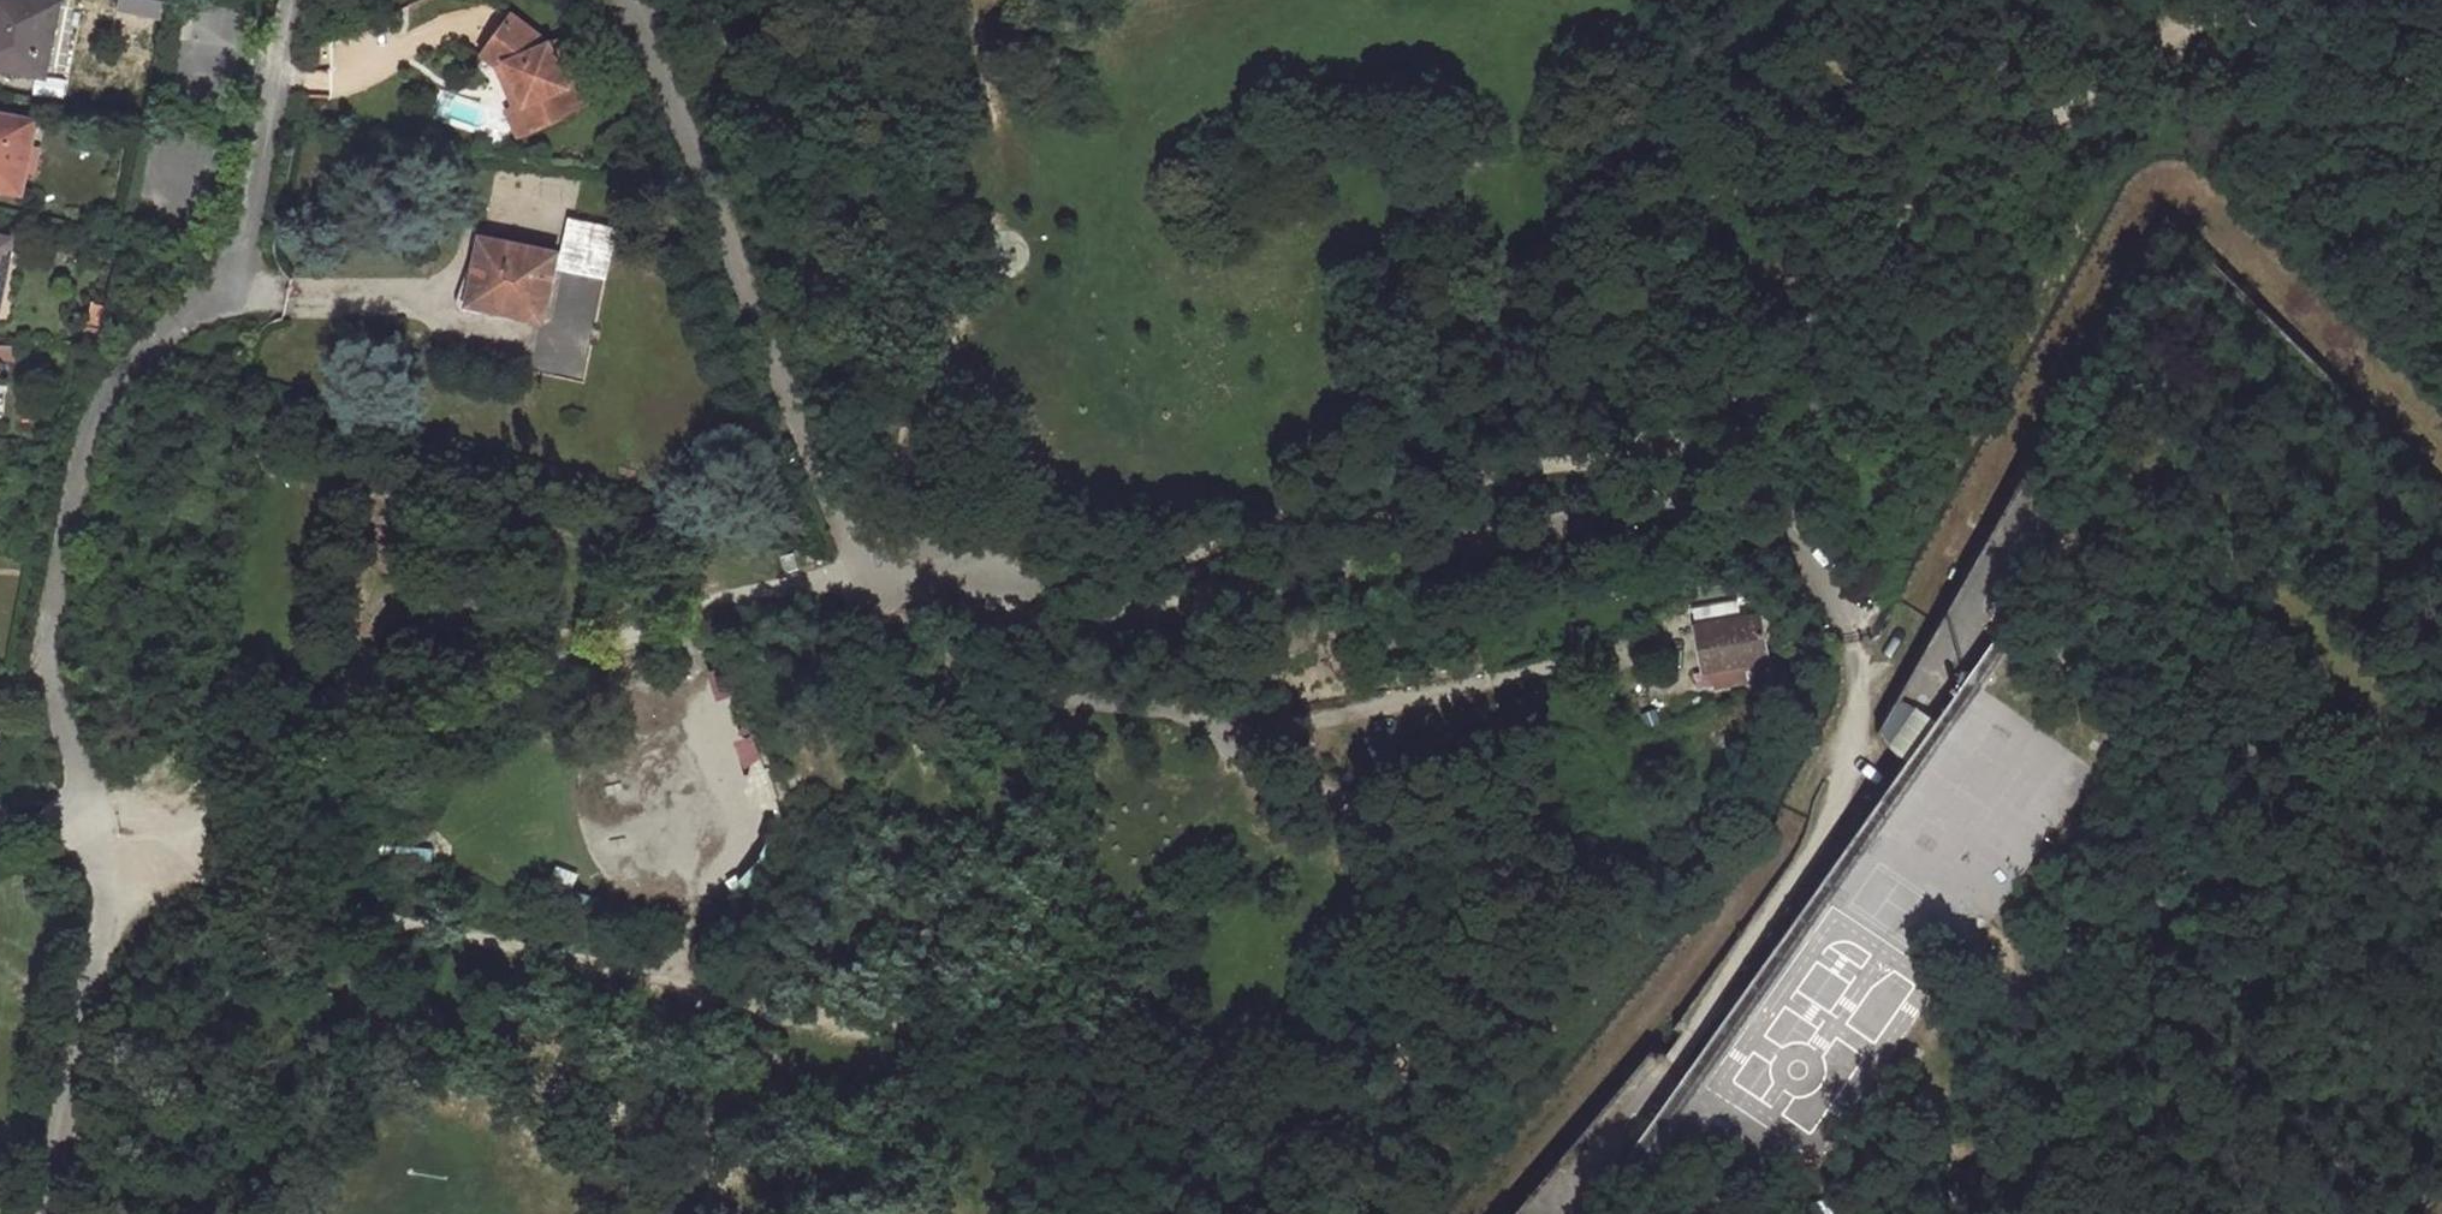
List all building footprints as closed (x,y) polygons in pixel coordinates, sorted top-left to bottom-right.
[(54,0),(0,0),(0,64),(43,71),(57,1),(54,0)] [(568,78),(553,40),(551,37),(512,13),(486,58),(501,67),(517,104),(530,98),(541,123),(587,103),(576,75),(568,78)] [(576,75),(560,37),(553,40),(568,78),(576,75)] [(519,132),(541,123),(530,98),(517,104),(508,108),(519,132)] [(0,113),(0,185),(19,188),(31,118),(0,113)] [(600,288),(614,238),(567,224),(561,245),(483,229),(464,307),(537,323),(546,276),(600,288)] [(4,309),(8,236),(0,235),(0,309),(4,309)] [(1617,1167),(1684,1213),(1787,1213),(2155,692),(2019,597),(1901,764),(1684,1072),(1617,1167)] [(1759,602),(1691,612),(1702,682),(1770,671),(1759,602)] [(657,672),(650,661),(633,671),(622,678),(612,687),(623,695),(633,687),(643,679),(657,672)]
